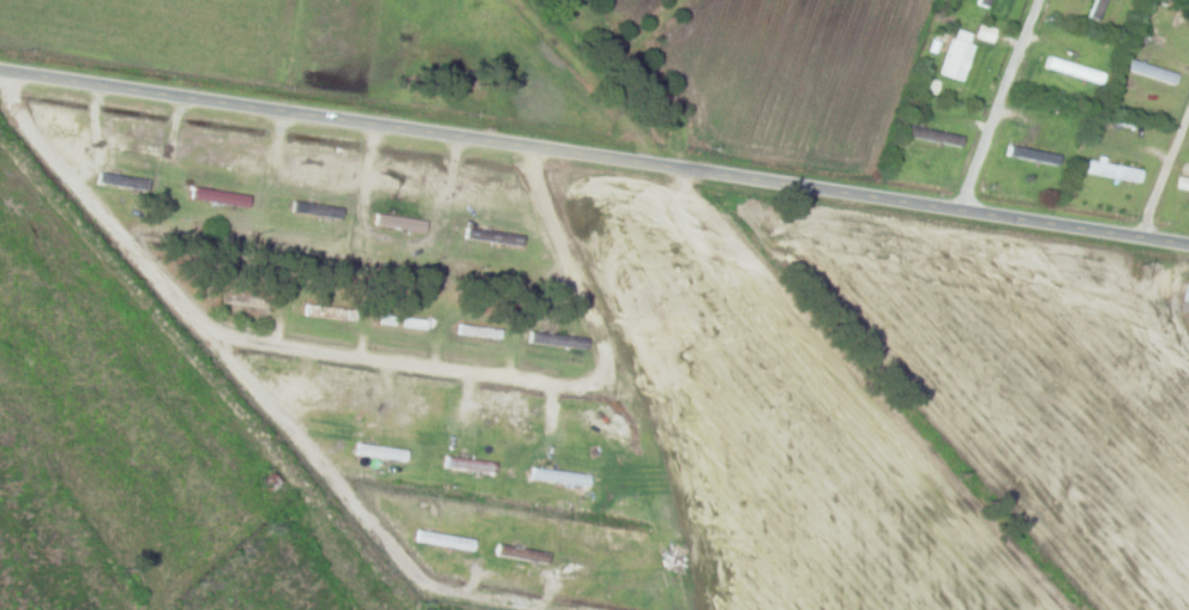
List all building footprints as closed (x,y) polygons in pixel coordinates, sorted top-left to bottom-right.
[(991,8),(994,0),(978,0),(977,3),(991,8)] [(1109,0),(1091,0),(1083,18),(1099,24),(1109,0)] [(976,47),(954,39),(942,75),(963,82),(976,47)] [(1103,82),(1105,72),(1052,59),(1050,69),(1103,82)] [(1179,74),(1133,59),(1129,69),(1176,84),(1179,74)] [(1058,155),(1014,144),(1011,155),(1055,166),(1058,155)] [(1083,174),(1142,182),(1144,168),(1085,160),(1083,174)] [(149,176),(101,176),(101,187),(149,187),(149,176)] [(1188,191),(1188,178),(1179,177),(1177,189),(1188,191)] [(191,200),(249,206),(250,195),(193,188),(191,200)] [(291,212),(334,220),(336,211),(293,202),(291,212)] [(374,228),(426,231),(427,219),(375,215),(374,228)] [(467,238),(523,246),(525,236),(468,228),(467,238)] [(221,305),(273,310),(274,299),(222,294),(221,305)] [(357,310),(306,305),(305,316),(356,322),(357,310)] [(427,330),(428,320),(380,316),(379,325),(427,330)] [(457,335),(501,340),(502,329),(458,325),(457,335)] [(589,338),(530,332),(529,343),(588,348),(589,338)] [(358,454),(407,461),(408,451),(360,444),(358,454)] [(445,467),(496,473),(497,461),(447,456),(445,467)] [(590,472),(532,470),(532,481),(589,483),(590,472)]
